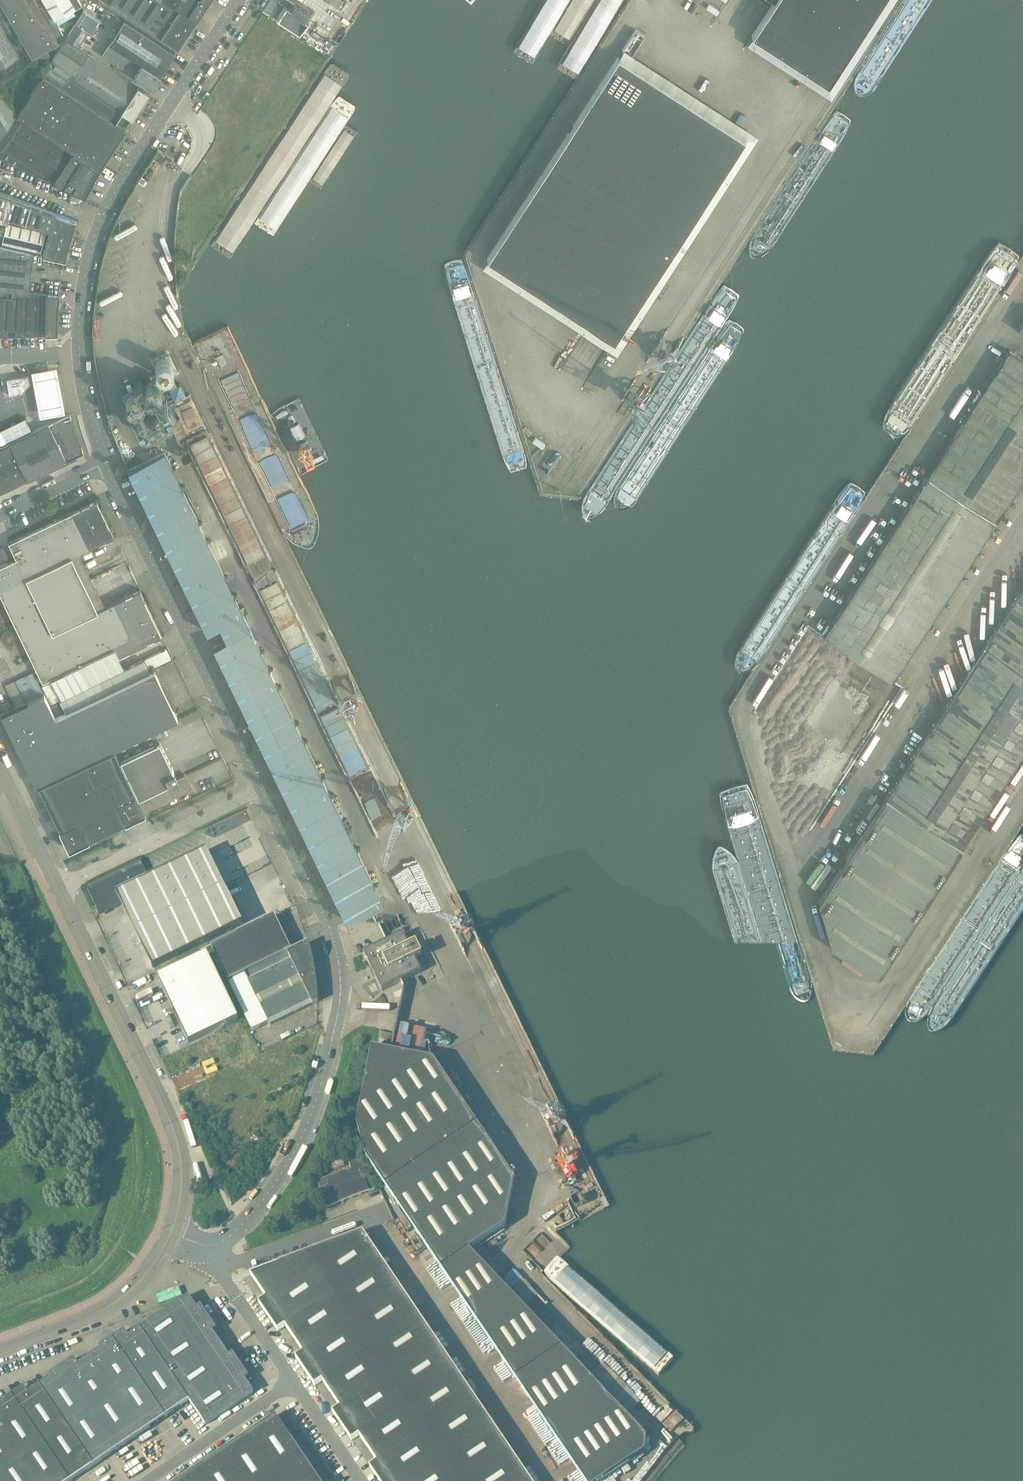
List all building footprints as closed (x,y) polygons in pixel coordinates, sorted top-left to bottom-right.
[(44,0),(0,0),(42,72),(51,57),(46,49),(60,41),(65,34),(56,18),(55,19),(44,0)] [(55,19),(56,18),(81,3),(79,0),(44,0),(55,19)] [(167,0),(112,0),(109,4),(178,49),(197,20),(167,0)] [(210,0),(167,0),(197,20),(210,0)] [(277,18),(300,33),(308,19),(304,16),(307,10),(295,2),(291,0),(279,0),(286,5),(277,18)] [(774,2),(752,36),(828,86),(884,0),(772,0),(774,2)] [(0,2),(0,78),(33,59),(0,2)] [(124,20),(101,55),(152,88),(175,53),(124,20)] [(76,22),(65,39),(79,48),(90,31),(76,22)] [(636,30),(622,50),(631,56),(645,36),(636,30)] [(79,48),(65,39),(43,74),(115,122),(122,112),(132,119),(149,94),(79,48)] [(614,341),(745,139),(618,57),(487,259),(614,341)] [(125,129),(126,128),(115,122),(43,74),(18,112),(0,139),(0,159),(2,160),(85,197),(99,169),(125,129)] [(18,112),(0,82),(0,139),(18,112)] [(43,255),(65,260),(67,252),(69,244),(71,236),(74,229),(76,221),(0,193),(0,234),(4,235),(2,243),(41,252),(46,231),(45,231),(46,229),(50,230),(43,255)] [(33,253),(0,246),(0,289),(29,292),(33,253)] [(46,294),(29,292),(0,289),(0,336),(23,336),(58,335),(58,326),(58,304),(59,296),(46,294)] [(892,680),(901,667),(1022,478),(1022,360),(1009,351),(927,478),(924,477),(922,480),(923,483),(824,636),(892,680)] [(124,404),(135,434),(186,434),(206,427),(205,427),(192,393),(187,395),(182,382),(177,382),(174,373),(174,363),(172,358),(157,358),(157,371),(159,375),(144,381),(142,378),(135,380),(135,387),(123,391),(124,394),(124,404)] [(56,368),(31,372),(39,418),(64,414),(56,368)] [(11,379),(13,389),(30,386),(28,376),(11,379)] [(521,410),(535,405),(529,390),(515,395),(521,410)] [(531,435),(553,426),(544,404),(521,413),(531,435)] [(10,443),(0,448),(0,493),(83,453),(81,448),(71,420),(72,420),(70,415),(69,415),(68,415),(10,443)] [(584,445),(563,432),(542,464),(563,477),(584,445)] [(251,630),(164,452),(129,469),(137,488),(207,632),(220,626),(227,640),(251,630)] [(154,729),(178,718),(154,670),(150,672),(144,660),(124,669),(118,657),(119,657),(119,656),(162,635),(140,590),(98,610),(72,557),(114,536),(96,500),(9,542),(17,558),(10,562),(4,548),(3,547),(1,548),(0,548),(0,603),(4,601),(43,682),(51,678),(53,681),(42,687),(51,705),(60,700),(65,713),(56,717),(45,694),(44,694),(33,672),(15,681),(26,703),(1,715),(17,746),(36,786),(39,785),(114,749),(154,729)] [(886,798),(962,847),(1022,753),(1022,587),(886,798)] [(2,629),(7,640),(18,635),(13,624),(2,629)] [(383,904),(251,630),(227,640),(214,646),(347,921),(383,904)] [(215,643),(224,639),(222,633),(212,638),(215,643)] [(1,704),(4,709),(12,705),(10,700),(1,704)] [(114,749),(145,812),(192,789),(185,775),(177,778),(154,729),(114,749)] [(145,812),(114,749),(39,785),(69,849),(145,812)] [(360,797),(391,867),(395,865),(398,871),(417,863),(383,784),(376,787),(373,780),(371,781),(373,786),(367,789),(369,793),(360,797)] [(878,976),(962,847),(886,798),(819,901),(832,947),(878,976)] [(106,913),(122,905),(152,968),(242,925),(216,870),(206,851),(149,879),(140,861),(86,887),(97,910),(98,910),(106,913)] [(274,916),(210,947),(228,982),(236,977),(245,974),(246,973),(255,969),(264,964),(273,960),(282,955),(291,951),(274,916)] [(382,992),(401,982),(421,972),(415,959),(420,957),(414,945),(409,947),(403,934),(363,954),(382,992)] [(246,973),(245,974),(268,1023),(269,1025),(317,1002),(318,1002),(317,987),(315,971),(312,957),(309,943),(264,964),(255,969),(246,973)] [(238,1020),(207,955),(157,979),(188,1044),(238,1020)] [(252,1032),(268,1023),(245,974),(236,977),(228,982),(252,1032)] [(421,999),(424,988),(412,985),(410,997),(421,999)] [(468,1251),(505,1226),(514,1180),(433,1061),(372,1049),(357,1125),(366,1159),(584,1480),(602,1480),(645,1452),(646,1438),(468,1251)] [(533,1155),(542,1185),(556,1187),(568,1184),(567,1180),(560,1182),(558,1175),(560,1166),(553,1168),(555,1175),(555,1176),(548,1175),(549,1170),(546,1160),(540,1162),(539,1162),(537,1156),(538,1152),(533,1153),(533,1155)] [(317,1182),(327,1208),(376,1190),(363,1157),(349,1163),(351,1169),(317,1182)] [(250,1275),(266,1299),(259,1304),(278,1332),(285,1327),(303,1353),(296,1358),(295,1358),(315,1387),(322,1381),(340,1408),(333,1413),(332,1413),(352,1441),(359,1436),(377,1463),(369,1468),(378,1480),(530,1480),(521,1468),(384,1264),(363,1233),(279,1264),(279,1265),(250,1275)] [(85,1472),(103,1461),(167,1418),(174,1413),(181,1408),(189,1403),(205,1425),(253,1393),(253,1392),(248,1385),(245,1381),(249,1378),(233,1353),(229,1356),(226,1352),(221,1345),(221,1344),(216,1337),(213,1333),(217,1330),(214,1326),(203,1310),(200,1306),(196,1308),(194,1304),(189,1297),(188,1296),(129,1337),(125,1331),(100,1347),(101,1349),(78,1365),(74,1359),(61,1368),(50,1376),(51,1378),(28,1393),(24,1387),(0,1403),(0,1405),(1,1406),(0,1406),(0,1480),(72,1480),(85,1472)] [(291,1440),(275,1417),(180,1480),(319,1480),(291,1440)] [(297,1437),(292,1441),(300,1452),(305,1449),(297,1437)] [(313,1471),(320,1480),(323,1480),(326,1479),(318,1468),(313,1471)]
